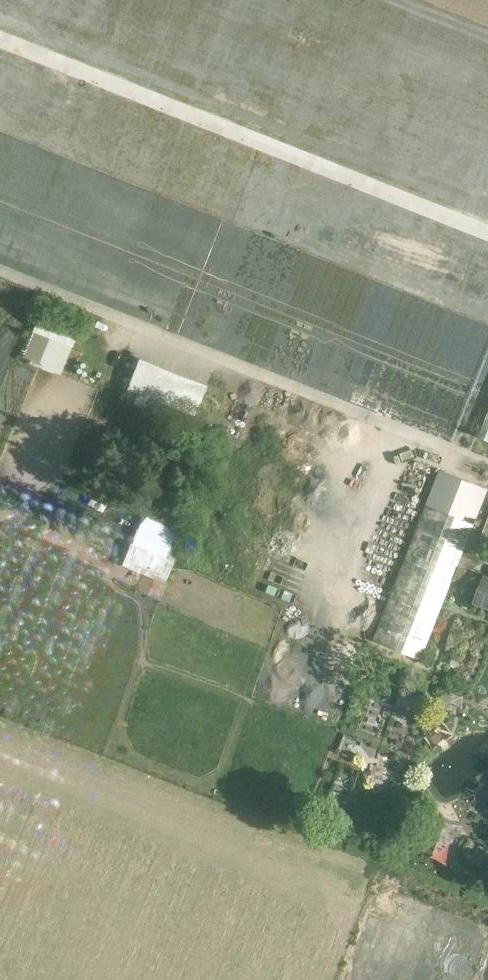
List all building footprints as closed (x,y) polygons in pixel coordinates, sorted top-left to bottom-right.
[(36,318),(26,362),(67,371),(77,327),(36,318)] [(128,387),(138,391),(137,395),(197,418),(210,383),(139,356),(128,387)] [(441,474),(427,510),(475,529),(487,497),(487,493),(441,474)] [(149,503),(125,565),(167,581),(180,548),(164,542),(176,513),(149,503)] [(475,529),(427,510),(373,645),(421,664),(475,529)] [(487,583),(478,607),(487,611),(487,583)]
